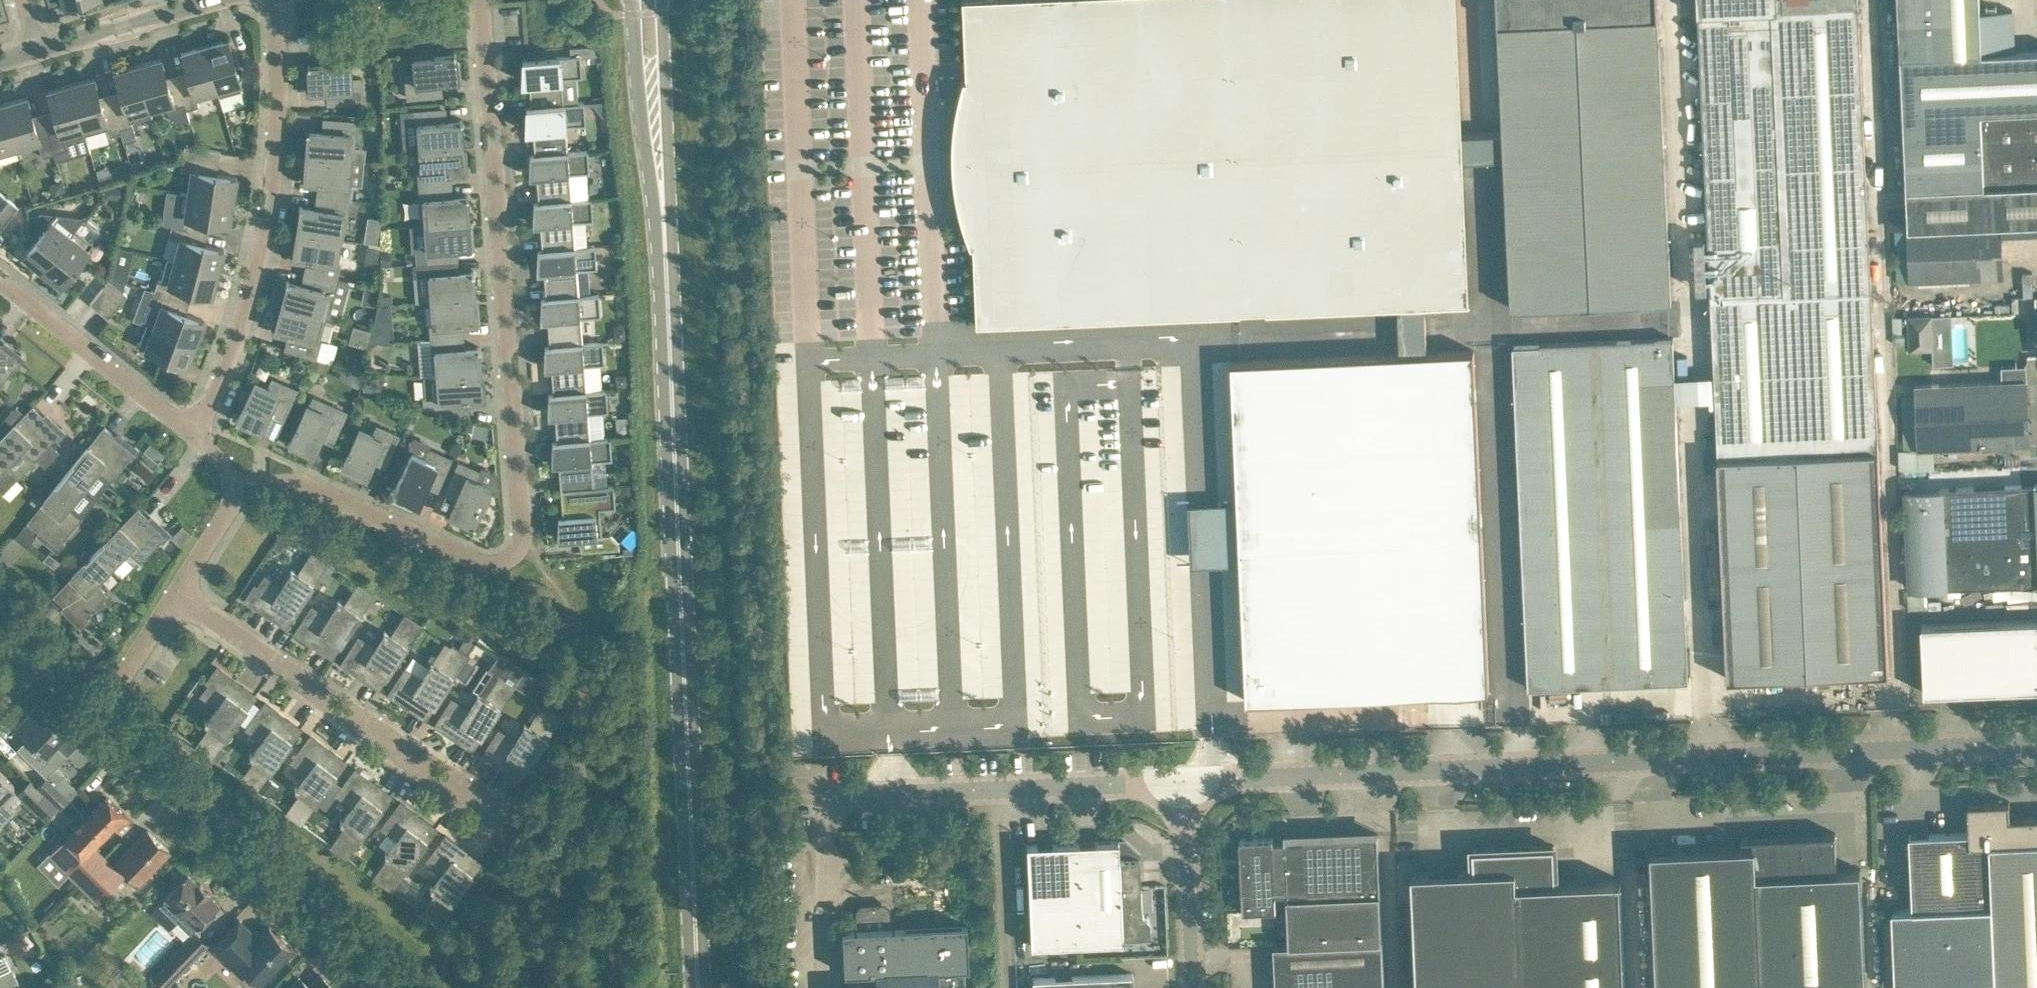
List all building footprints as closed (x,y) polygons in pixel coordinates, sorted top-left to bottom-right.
[(107,1),(103,2),(102,0),(78,0),(81,9),(80,9),(80,10),(108,2),(107,1)] [(955,106),(966,106),(971,215),(960,216),(961,222),(963,227),(965,233),(967,238),(969,244),(972,244),(975,323),(1239,312),(1239,311),(1264,309),(1264,311),(1399,305),(1401,353),(1428,351),(1426,304),(1467,302),(1461,159),(1505,157),(1504,130),(1459,131),(1459,129),(1454,0),(961,0),(965,78),(962,78),(960,83),(959,89),(957,95),(956,101),(955,106)] [(1672,300),(1658,0),(1498,0),(1504,130),(1505,157),(1512,306),(1672,300)] [(1718,456),(1879,449),(1858,0),(1697,0),(1718,456)] [(2001,223),(2036,221),(2036,49),(1983,51),(1980,0),(1898,0),(1909,227),(2001,223)] [(205,45),(217,88),(219,95),(241,89),(242,89),(228,38),(205,45)] [(196,94),(217,88),(205,45),(182,51),(189,76),(179,79),(187,108),(199,105),(196,94)] [(413,53),(413,54),(415,72),(405,73),(408,97),(437,94),(436,81),(461,79),(459,63),(457,63),(456,54),(455,51),(453,51),(454,53),(433,55),(432,51),(413,53)] [(531,105),(564,103),(562,77),(582,75),(580,53),(523,58),(522,80),(529,79),(531,105)] [(187,108),(179,79),(168,82),(161,57),(138,64),(150,107),(165,103),(166,108),(177,122),(190,118),(187,108)] [(351,78),(350,59),(331,60),(331,63),(310,64),(310,63),(308,62),(309,75),(306,75),(307,91),(332,90),(332,102),(362,101),(361,77),(351,78)] [(152,114),(150,107),(138,64),(115,70),(123,95),(112,98),(121,131),(124,141),(136,138),(131,120),(152,114)] [(121,131),(112,98),(101,102),(94,77),(71,83),(86,133),(107,127),(109,135),(121,131)] [(64,140),(86,133),(71,83),(48,90),(56,115),(45,118),(53,147),(54,151),(66,147),(64,140)] [(394,91),(385,92),(386,103),(395,102),(394,91)] [(27,96),(4,102),(17,146),(38,139),(42,156),(55,153),(54,151),(53,147),(45,118),(34,121),(27,96)] [(534,153),(567,151),(565,125),(586,123),(584,101),(564,103),(531,105),(526,106),(525,128),(532,127),(534,153)] [(17,146),(4,102),(0,104),(0,150),(17,146)] [(414,110),(400,111),(401,124),(415,123),(416,140),(419,140),(420,147),(463,144),(461,121),(463,120),(463,118),(442,120),(441,108),(414,110)] [(306,155),(350,158),(350,151),(353,151),(355,120),(329,118),(328,130),(306,129),(306,131),(308,131),(306,155)] [(183,156),(219,161),(221,150),(185,144),(183,156)] [(420,186),(446,184),(445,172),(467,170),(466,153),(464,153),(463,144),(420,147),(422,172),(419,173),(420,186)] [(587,197),(586,171),(589,171),(588,149),(567,151),(534,153),(530,153),(529,176),(536,175),(538,201),(587,197)] [(348,183),(350,158),(306,155),(305,164),(303,163),(302,180),(323,182),(322,195),(349,198),(350,183),(348,183)] [(218,173),(219,161),(183,156),(181,168),(192,170),(189,192),(233,199),(237,176),(218,173)] [(104,167),(98,169),(101,180),(112,177),(110,170),(104,167)] [(426,223),(469,220),(467,196),(469,196),(469,194),(447,196),(446,184),(420,186),(422,216),(425,216),(426,223)] [(9,198),(0,191),(0,210),(9,198)] [(163,222),(172,224),(202,230),(204,218),(229,222),(233,199),(189,192),(181,191),(178,208),(165,206),(163,222)] [(344,230),(349,198),(322,195),(321,208),(299,205),(299,207),(301,207),(297,230),(340,237),(341,230),(344,230)] [(587,246),(585,220),(593,219),(591,197),(587,197),(538,201),(534,201),(533,223),(540,223),(542,249),(587,246)] [(0,210),(0,228),(18,206),(9,198),(0,210)] [(128,206),(127,214),(137,216),(139,208),(128,206)] [(42,269),(70,233),(53,220),(58,214),(57,213),(24,254),(42,269)] [(418,262),(426,262),(452,260),(451,247),(473,246),(472,229),(470,229),(469,220),(426,223),(428,248),(417,249),(418,262)] [(2001,223),(1909,227),(1911,280),(2003,276),(2001,223)] [(199,242),(202,230),(172,224),(170,235),(180,238),(175,259),(168,257),(168,258),(218,271),(224,248),(199,242)] [(364,241),(377,243),(380,228),(367,226),(364,241)] [(70,233),(42,269),(61,284),(94,242),(93,242),(92,242),(75,228),(70,233)] [(336,261),(340,237),(297,230),(296,239),(293,239),(291,256),(312,259),(310,272),(337,277),(339,262),(336,261)] [(546,297),(578,294),(576,268),(597,267),(595,245),(587,246),(542,249),(538,249),(537,271),(544,271),(546,297)] [(380,250),(380,264),(390,264),(390,250),(380,250)] [(212,294),(218,271),(168,258),(162,279),(158,278),(155,289),(151,288),(151,289),(184,299),(187,287),(212,294)] [(431,299),(475,296),(473,272),(475,272),(475,270),(453,272),(452,260),(426,262),(428,292),(431,292),(431,299)] [(110,276),(124,280),(127,281),(130,269),(113,265),(110,276)] [(328,308),(337,277),(310,272),(307,284),(286,279),(286,280),(288,281),(281,304),(324,315),(326,308),(328,308)] [(109,278),(90,302),(99,309),(118,286),(119,287),(124,280),(110,276),(109,278)] [(127,293),(119,287),(118,286),(99,309),(108,317),(127,293)] [(180,310),(184,299),(151,289),(148,299),(155,302),(147,323),(196,341),(204,319),(180,310)] [(549,345),(582,342),(580,316),(601,314),(599,293),(578,294),(546,297),(541,297),(540,319),(547,319),(549,345)] [(391,294),(380,294),(380,302),(392,301),(391,294)] [(432,337),(458,335),(457,323),(479,321),(478,305),(475,305),(475,296),(431,299),(433,324),(431,324),(432,337)] [(1672,300),(1512,306),(1514,344),(1529,687),(1689,679),(1674,337),(1672,300)] [(317,339),(324,315),(281,304),(279,313),(277,312),(272,328),(294,334),(290,349),(313,355),(315,356),(320,339),(317,339)] [(393,316),(392,305),(379,306),(377,317),(393,316)] [(1902,324),(1909,324),(1911,348),(1933,347),(1932,315),(1901,316),(1902,324)] [(188,363),(196,341),(147,323),(139,344),(139,345),(188,363)] [(614,339),(628,338),(627,324),(613,325),(614,339)] [(353,325),(348,341),(366,347),(371,330),(353,325)] [(437,375),(481,371),(479,348),(481,348),(480,346),(459,347),(458,335),(432,337),(434,368),(437,368),(437,375),(420,374),(437,375)] [(545,345),(544,367),(551,366),(553,392),(602,389),(600,363),(604,362),(603,340),(582,342),(549,345),(545,345)] [(16,365),(21,359),(19,357),(22,353),(21,352),(18,356),(10,350),(0,342),(0,385),(16,365)] [(1248,700),(1490,689),(1474,349),(1428,351),(1401,353),(1231,361),(1248,700)] [(313,355),(310,367),(322,370),(325,359),(315,356),(313,355)] [(437,410),(465,417),(463,399),(485,397),(484,380),(481,381),(481,371),(437,375),(420,374),(420,375),(422,375),(423,396),(421,396),(421,405),(420,405),(420,406),(437,410)] [(615,373),(616,386),(629,385),(628,372),(615,373)] [(365,373),(363,388),(381,391),(383,376),(365,373)] [(255,380),(254,380),(251,389),(247,387),(241,402),(244,403),(238,417),(236,416),(236,418),(247,423),(246,425),(260,432),(270,409),(282,414),(294,387),(272,377),(269,386),(255,380)] [(2027,379),(1915,384),(1916,393),(1918,448),(2030,443),(2027,379)] [(557,440),(605,436),(603,411),(608,410),(606,388),(602,389),(553,392),(549,393),(548,415),(555,414),(557,440)] [(299,446),(298,449),(313,455),(323,432),(334,437),(346,410),(313,396),(309,404),(307,403),(303,412),(300,411),(293,425),(297,427),(290,440),(289,440),(288,441),(299,446)] [(5,462),(22,445),(34,458),(35,459),(36,458),(44,465),(58,449),(51,442),(56,438),(56,437),(61,432),(59,430),(63,426),(62,425),(58,429),(51,422),(33,404),(24,413),(10,428),(0,438),(0,457),(5,462)] [(24,413),(16,406),(2,421),(10,428),(24,413)] [(0,423),(0,438),(10,428),(2,421),(0,423)] [(340,465),(352,470),(351,472),(365,479),(375,456),(387,461),(399,434),(377,424),(373,433),(359,427),(355,436),(352,434),(346,448),(349,450),(343,464),(341,463),(340,465)] [(65,473),(82,485),(97,467),(110,478),(110,479),(111,480),(130,457),(129,456),(134,450),(132,449),(135,445),(134,444),(131,447),(104,425),(65,473)] [(552,441),(551,463),(559,462),(561,489),(593,485),(591,460),(612,458),(610,436),(605,436),(557,440),(552,441)] [(151,441),(144,449),(158,460),(165,452),(151,441)] [(404,493),(403,495),(418,502),(428,479),(439,484),(451,457),(428,447),(424,456),(412,450),(408,459),(405,457),(398,472),(401,473),(395,487),(394,486),(393,488),(404,493)] [(1879,449),(1718,456),(1728,678),(1889,671),(1879,449)] [(480,509),(484,510),(490,496),(487,494),(491,485),(477,479),(481,470),(459,461),(447,488),(459,493),(448,516),(463,522),(464,520),(475,525),(476,523),(474,522),(480,509)] [(155,473),(140,462),(135,468),(150,480),(155,473)] [(67,504),(82,485),(65,473),(54,487),(45,498),(44,499),(38,507),(27,520),(47,536),(48,536),(55,542),(52,546),(53,547),(56,543),(59,545),(63,539),(64,539),(83,515),(82,514),(81,515),(67,504)] [(38,481),(32,486),(45,498),(54,487),(47,481),(38,481)] [(1940,487),(1940,488),(1908,490),(1912,587),(1944,586),(1944,587),(2036,583),(2036,483),(1940,487)] [(558,516),(557,538),(578,536),(581,550),(619,547),(619,541),(609,533),(602,533),(600,507),(615,506),(614,484),(593,485),(561,489),(563,516),(558,516)] [(633,484),(621,485),(622,498),(634,497),(633,484)] [(37,492),(30,500),(38,507),(44,499),(37,492)] [(96,550),(111,564),(121,553),(127,547),(140,560),(139,560),(140,561),(161,540),(161,539),(166,534),(164,532),(168,528),(167,527),(164,531),(156,524),(138,506),(96,550)] [(182,523),(171,534),(180,543),(191,531),(182,523)] [(280,550),(288,537),(289,537),(281,532),(273,545),(280,550)] [(94,581),(111,564),(96,550),(53,594),(68,608),(68,607),(79,618),(76,622),(77,623),(80,619),(82,621),(88,615),(88,616),(109,594),(108,593),(107,593),(94,581)] [(285,625),(327,561),(312,551),(298,572),(291,568),(290,570),(292,570),(282,585),(265,574),(258,585),(255,583),(245,598),(258,607),(260,603),(274,613),(272,616),(285,625)] [(332,656),(374,592),(359,582),(345,603),(338,599),(337,600),(338,601),(329,616),(312,605),(295,631),(309,641),(312,637),(321,644),(319,647),(332,656)] [(379,686),(421,623),(405,613),(391,634),(385,630),(384,631),(385,632),(375,646),(359,635),(341,662),(356,672),(358,668),(368,674),(366,678),(379,686)] [(1922,623),(1925,691),(2036,687),(2036,619),(1922,623)] [(115,625),(108,633),(116,640),(123,633),(115,625)] [(412,709),(425,717),(478,637),(471,632),(460,649),(452,644),(438,665),(432,660),(430,662),(432,663),(422,677),(406,666),(388,693),(403,702),(405,699),(415,705),(412,709)] [(472,748),(525,668),(498,650),(496,652),(497,653),(487,668),(498,675),(485,696),(478,691),(477,693),(478,694),(469,708),(452,697),(435,723),(450,733),(452,730),(461,736),(459,740),(472,748)] [(256,694),(255,694),(243,685),(241,688),(227,678),(230,675),(217,666),(206,680),(209,682),(201,693),(217,705),(207,719),(206,718),(205,720),(211,724),(196,745),(211,755),(256,694)] [(519,779),(561,716),(572,699),(547,683),(533,704),(540,708),(529,725),(525,722),(524,724),(525,725),(516,739),(499,728),(482,754),(496,764),(499,761),(508,767),(506,770),(519,779)] [(301,727),(300,727),(288,718),(286,721),(277,715),(279,712),(265,701),(246,726),(262,738),(252,752),(251,751),(250,753),(256,758),(241,778),(256,789),(301,727)] [(39,702),(16,725),(28,736),(33,741),(22,752),(46,775),(47,775),(56,766),(68,754),(80,742),(67,730),(39,702)] [(346,761),(345,760),(334,751),(331,755),(322,748),(324,745),(310,734),(291,760),(307,771),(297,785),(296,784),(295,786),(301,791),(286,811),(301,822),(310,810),(314,804),(318,799),(334,776),(346,761)] [(220,746),(212,757),(224,765),(224,764),(231,755),(220,746)] [(391,794),(391,793),(379,785),(376,788),(367,781),(369,778),(355,767),(344,783),(336,793),(352,804),(342,818),(341,818),(340,819),(346,824),(331,844),(346,855),(391,794)] [(15,808),(3,797),(15,784),(0,770),(0,824),(15,808)] [(267,775),(258,787),(268,795),(278,783),(267,775)] [(29,779),(17,792),(45,818),(57,806),(45,794),(29,779)] [(49,854),(68,872),(70,870),(81,880),(104,857),(93,846),(114,824),(122,832),(133,820),(106,795),(49,854)] [(436,827),(436,826),(424,818),(421,821),(412,814),(415,811),(400,800),(381,826),(398,838),(387,852),(386,851),(385,852),(389,855),(374,875),(391,888),(392,887),(402,874),(436,827)] [(1909,833),(1913,906),(1993,903),(1990,841),(2036,839),(2036,815),(2011,816),(2010,800),(1969,802),(1970,830),(1909,833)] [(169,849),(148,829),(118,860),(134,875),(130,880),(139,889),(154,874),(149,870),(169,849)] [(1304,943),(1383,939),(1381,892),(1378,832),(1315,835),(1315,832),(1300,833),(1300,836),(1286,836),(1286,839),(1274,840),(1274,837),(1240,838),(1244,910),(1277,909),(1276,893),(1288,893),(1288,898),(1302,897),(1304,943)] [(1861,868),(1837,869),(1836,832),(1770,834),(1771,844),(1756,845),(1756,844),(1754,844),(1652,849),(1658,987),(1866,987),(1861,868)] [(481,860),(469,851),(466,854),(457,847),(460,844),(445,834),(427,859),(443,871),(432,885),(431,884),(430,886),(436,890),(422,910),(436,921),(481,860)] [(1122,935),(1150,933),(1149,918),(1141,911),(1139,856),(1136,856),(1136,853),(1124,842),(1118,842),(1118,839),(1026,844),(1031,944),(1123,940),(1122,935)] [(1990,841),(1993,903),(1997,987),(2036,987),(2036,839),(1990,841)] [(1555,844),(1474,848),(1475,868),(1413,871),(1418,987),(1626,987),(1621,878),(1556,881),(1555,844)] [(100,899),(123,876),(104,857),(81,880),(100,899)] [(178,921),(184,914),(196,926),(198,927),(220,904),(208,892),(209,891),(200,883),(200,884),(188,873),(166,896),(151,911),(170,929),(178,921)] [(392,887),(391,888),(401,895),(411,881),(402,874),(392,887)] [(1893,907),(1896,987),(1916,986),(1916,987),(1997,987),(1993,903),(1913,906),(1893,907)] [(966,923),(884,927),(883,918),(880,915),(867,916),(864,919),(864,927),(842,928),(844,972),(848,971),(848,987),(969,987),(969,983),(965,983),(965,966),(968,966),(966,923)] [(258,936),(239,918),(212,946),(243,976),(248,971),(260,983),(293,948),(290,944),(292,942),(282,932),(280,934),(270,925),(258,936)] [(155,976),(166,986),(207,943),(196,932),(154,975),(155,976)] [(1277,987),(1385,987),(1383,939),(1304,943),(1275,944),(1277,987)] [(13,967),(0,973),(0,987),(22,987),(13,967)] [(58,971),(47,976),(52,986),(62,981),(58,971)] [(1133,972),(1032,976),(1033,987),(1133,987),(1133,972)] [(321,974),(310,985),(300,975),(295,980),(288,987),(335,987),(321,974)] [(155,976),(146,986),(148,987),(164,987),(166,986),(155,976)]
